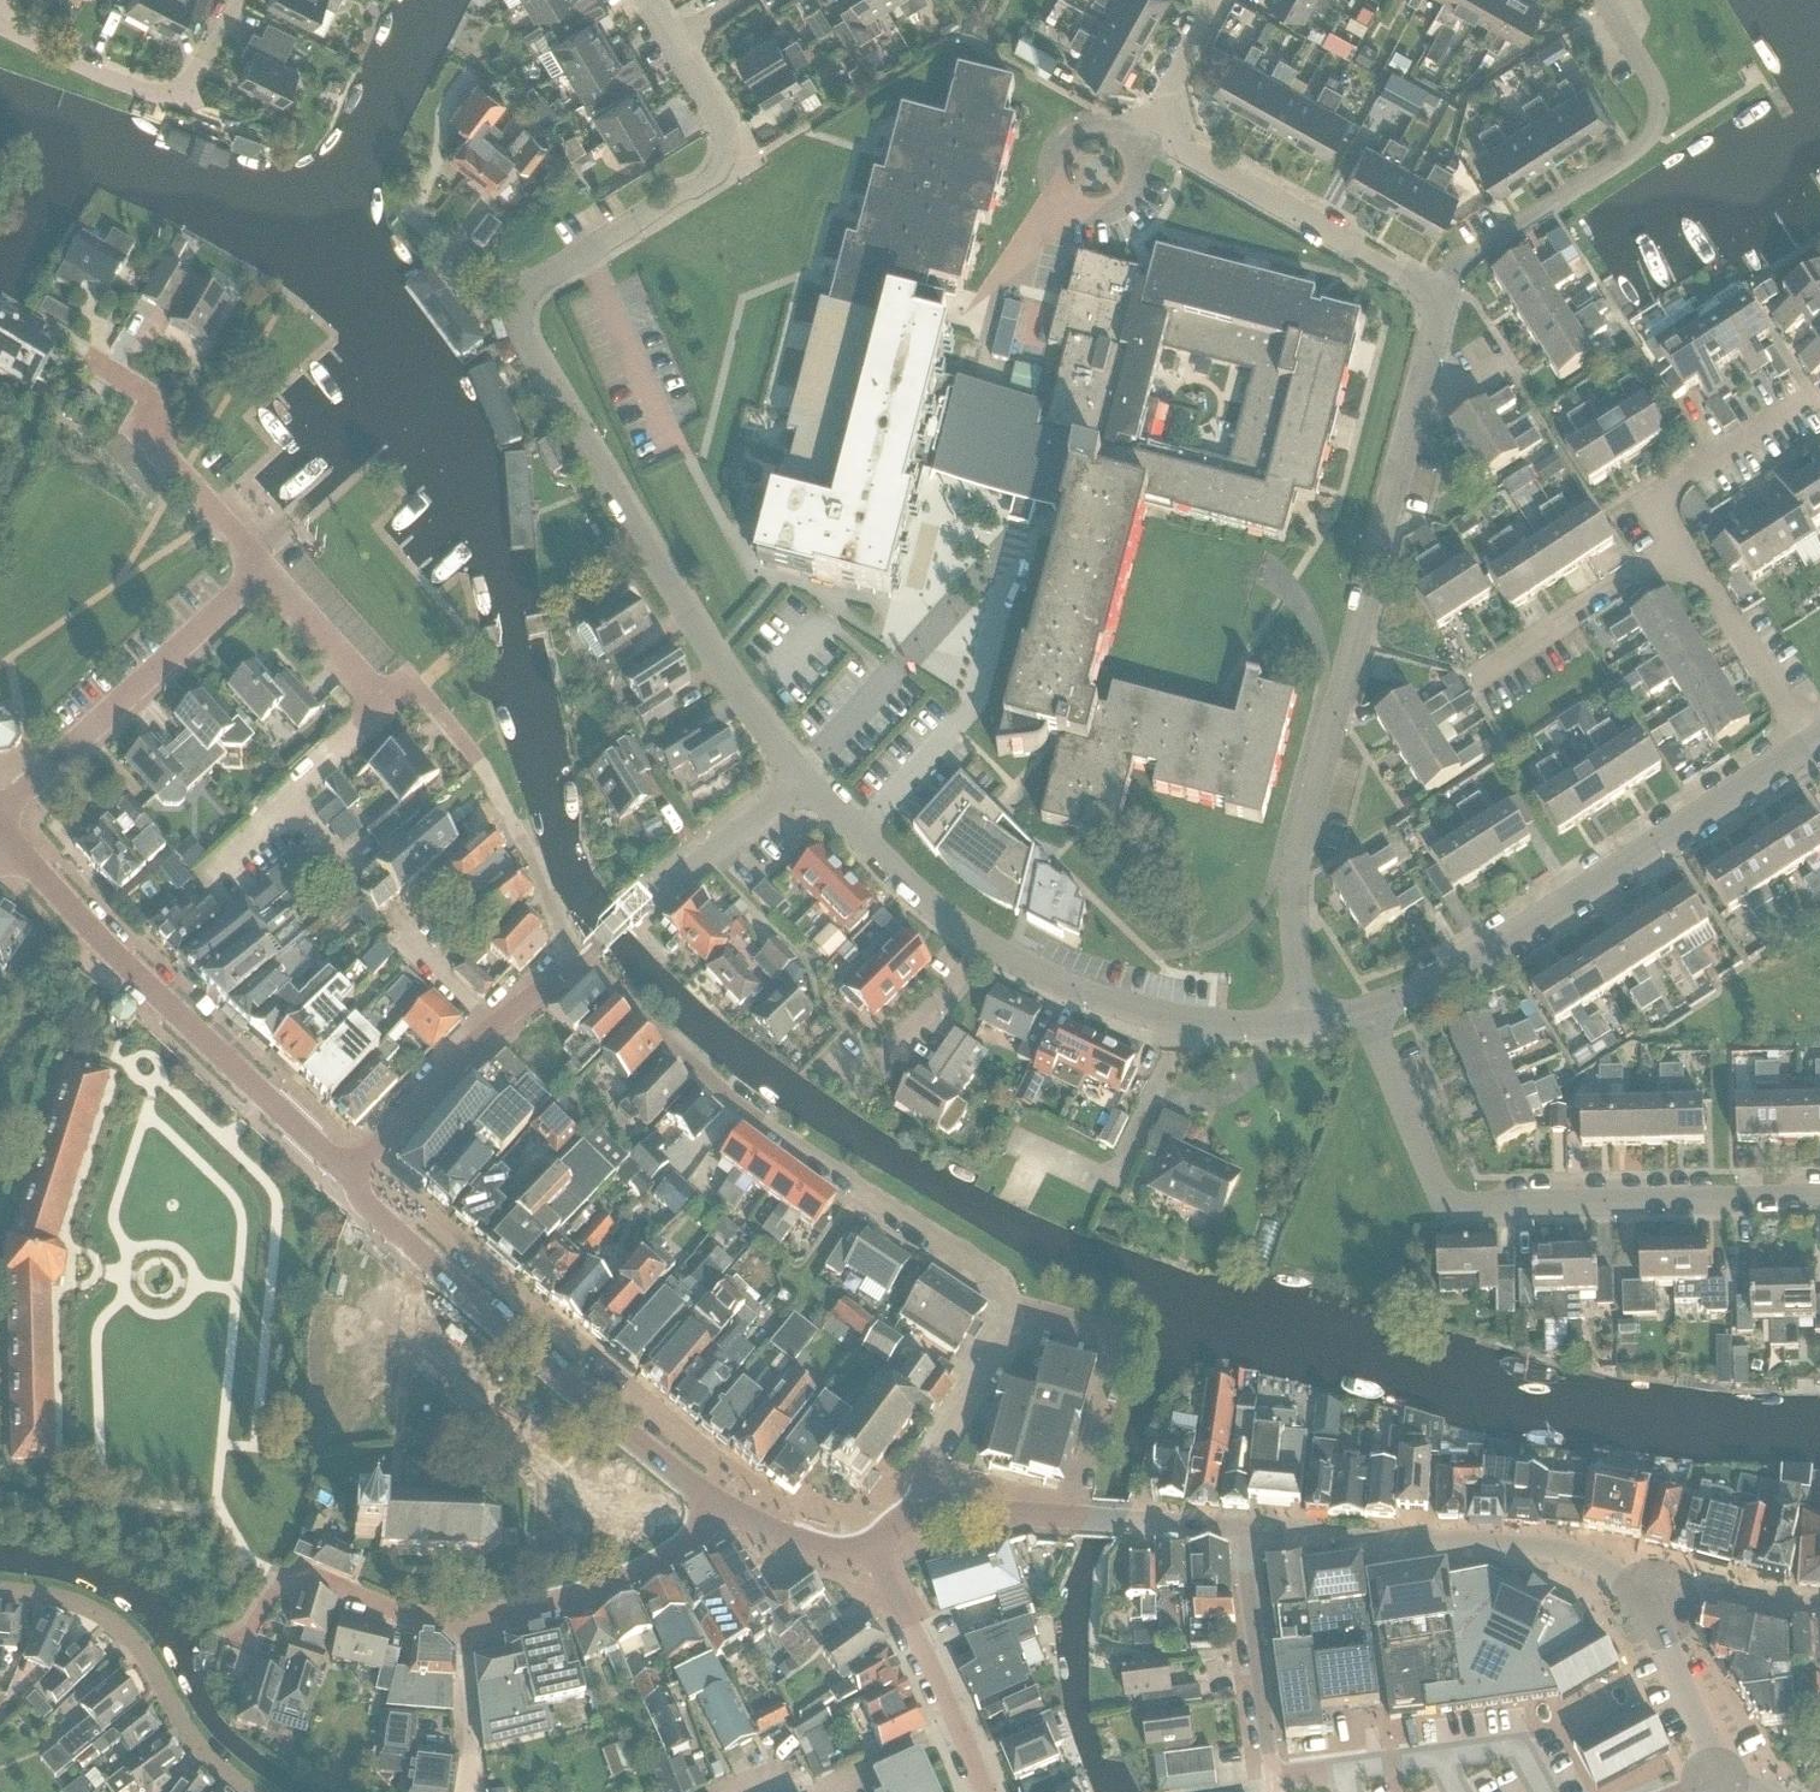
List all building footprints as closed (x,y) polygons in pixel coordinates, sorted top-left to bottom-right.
[(161,0),(129,0),(124,9),(149,22),(161,0)] [(149,22),(174,35),(188,8),(202,14),(209,0),(161,0),(149,22)] [(339,0),(269,0),(267,5),(322,33),(339,0)] [(595,0),(522,0),(534,20),(545,13),(552,26),(595,0)] [(606,41),(593,19),(607,10),(601,0),(595,0),(552,26),(560,38),(549,45),(563,67),(606,41)] [(833,20),(822,0),(817,0),(806,6),(818,28),(833,20)] [(884,8),(879,0),(850,0),(855,8),(832,22),(848,49),(881,29),(872,15),(884,8)] [(884,8),(896,1),(904,14),(927,0),(879,0),(884,8)] [(1155,21),(1117,0),(1099,0),(1112,7),(1104,21),(1143,42),(1155,21)] [(1155,21),(1167,0),(1117,0),(1155,21)] [(1334,5),(1325,0),(1270,0),(1304,19),(1312,5),(1329,15),(1334,5)] [(1444,21),(1456,0),(1443,0),(1427,30),(1436,35),(1442,26),(1444,21)] [(1486,0),(1456,0),(1444,21),(1442,26),(1436,35),(1445,40),(1462,9),(1476,18),(1486,0)] [(1513,0),(1486,0),(1476,18),(1489,25),(1480,41),(1488,46),(1513,0)] [(1488,46),(1481,58),(1491,63),(1507,35),(1521,43),(1543,4),(1537,0),(1513,0),(1488,46)] [(295,35),(267,21),(261,35),(252,31),(240,54),(249,58),(238,82),(281,103),(297,70),(281,63),(295,35)] [(1131,65),(1143,42),(1104,21),(1096,35),(1079,25),(1074,34),(1131,65)] [(1330,31),(1314,23),(1308,34),(1324,43),(1330,31)] [(1358,46),(1332,33),(1326,44),(1352,57),(1358,46)] [(1117,89),(1131,65),(1074,34),(1069,43),(1086,53),(1078,67),(1117,89)] [(748,80),(801,47),(795,37),(779,47),(771,35),(734,57),(748,80)] [(1545,63),(1565,50),(1557,38),(1537,51),(1539,54),(1545,63)] [(1027,39),(1016,57),(1048,75),(1058,57),(1027,39)] [(584,102),(642,67),(634,54),(619,63),(606,41),(563,67),(584,102)] [(1232,105),(1254,66),(1252,64),(1262,47),(1253,42),(1243,59),(1233,54),(1211,93),(1232,105)] [(801,47),(748,80),(762,103),(775,95),(782,107),(792,101),(800,114),(821,102),(812,88),(815,86),(808,74),(799,79),(791,67),(807,57),(801,47)] [(1539,54),(1537,51),(1523,60),(1532,74),(1546,65),(1545,63),(1539,54)] [(1259,120),(1290,63),(1280,57),(1270,74),(1254,66),(1232,105),(1259,120)] [(1280,131),(1302,92),(1288,84),(1298,67),(1290,63),(1259,120),(1280,131)] [(605,137),(648,111),(635,89),(649,80),(642,67),(584,102),(605,137)] [(1413,114),(1426,89),(1393,70),(1379,95),(1413,114)] [(1016,122),(1005,119),(1009,103),(1012,91),(1013,91),(1014,86),(960,71),(950,107),(954,108),(950,123),(903,111),(902,116),(903,117),(887,178),(876,175),(876,176),(874,181),(875,181),(873,188),(872,194),(868,209),(859,243),(848,240),(847,245),(831,308),(822,306),(822,307),(815,332),(814,336),(794,414),(793,418),(788,436),(794,437),(799,438),(794,457),(781,503),(768,499),(752,564),(896,601),(928,477),(959,485),(963,486),(1015,500),(1011,512),(1022,515),(1032,517),(1038,496),(1064,502),(1062,511),(1067,512),(1060,538),(1031,652),(1025,650),(1020,670),(1020,673),(1006,726),(999,754),(1040,750),(1049,742),(1052,730),(1060,732),(1058,739),(1066,741),(1065,747),(1061,746),(1061,749),(1042,820),(1075,829),(1082,831),(1081,835),(1082,836),(1094,839),(1095,834),(1115,839),(1116,835),(1120,817),(1134,766),(1159,772),(1154,789),(1199,801),(1227,808),(1226,813),(1263,823),(1277,765),(1295,698),(1259,688),(1261,679),(1248,676),(1243,695),(1236,721),(1213,715),(1114,690),(1108,711),(1088,705),(1096,676),(1101,654),(1107,655),(1143,513),(1148,496),(1176,503),(1173,512),(1189,516),(1284,541),(1288,524),(1290,520),(1293,508),(1287,506),(1289,496),(1295,497),(1314,502),(1321,475),(1351,357),(1356,339),(1358,334),(1362,318),(1322,308),(1321,312),(1312,310),(1316,294),(1301,290),(1299,289),(1296,289),(1228,271),(1205,265),(1158,253),(1148,289),(1144,306),(1135,304),(1143,271),(1120,266),(1080,255),(1068,296),(1079,299),(1076,309),(1059,304),(1056,314),(1056,316),(1048,345),(1066,349),(1060,376),(1056,391),(1047,424),(1038,422),(1042,406),(985,391),(983,391),(956,384),(956,382),(954,382),(954,383),(938,379),(945,351),(946,350),(950,333),(912,323),(914,314),(915,312),(942,319),(946,304),(946,303),(948,297),(957,300),(959,290),(950,288),(951,286),(962,289),(962,288),(964,283),(963,283),(964,281),(964,278),(969,258),(974,239),(979,221),(990,224),(995,204),(1002,175),(1012,136),(1016,122)] [(1557,81),(1568,98),(1591,135),(1610,123),(1586,86),(1577,92),(1566,75),(1557,81)] [(1302,144),(1334,87),(1325,83),(1315,100),(1302,92),(1280,131),(1302,144)] [(467,172),(493,140),(481,131),(499,108),(486,98),(489,93),(478,84),(461,105),(473,114),(465,124),(470,128),(447,156),(467,172)] [(1334,87),(1302,144),(1325,157),(1348,118),(1334,110),(1343,93),(1334,87)] [(1591,135),(1568,98),(1550,108),(1540,92),(1531,97),(1566,151),(1591,135)] [(1544,165),(1566,151),(1531,97),(1522,103),(1533,120),(1520,128),(1544,165)] [(648,111),(605,137),(619,159),(642,145),(650,158),(684,137),(676,124),(661,133),(648,111)] [(1544,165),(1520,128),(1507,136),(1496,120),(1488,125),(1522,179),(1544,165)] [(1499,194),(1522,179),(1488,125),(1478,131),(1489,148),(1475,156),(1499,194)] [(493,140),(467,172),(487,188),(510,159),(526,172),(547,145),(522,126),(504,149),(493,140)] [(256,155),(261,140),(236,131),(231,146),(256,155)] [(1368,197),(1400,141),(1390,135),(1380,152),(1366,144),(1344,183),(1368,197)] [(1392,210),(1414,171),(1399,162),(1408,145),(1400,141),(1368,197),(1392,210)] [(588,148),(573,157),(580,168),(590,162),(592,153),(588,148)] [(1413,223),(1445,166),(1435,160),(1425,177),(1414,171),(1392,210),(1413,223)] [(1445,166),(1413,223),(1435,235),(1457,196),(1443,188),(1453,170),(1445,166)] [(482,225),(470,239),(482,249),(494,234),(482,225)] [(107,291),(133,246),(113,234),(104,249),(83,236),(56,281),(77,294),(86,279),(107,291)] [(1493,277),(1511,305),(1569,268),(1568,266),(1580,259),(1572,248),(1538,270),(1528,255),(1493,277)] [(204,344),(228,303),(177,273),(179,269),(164,260),(141,300),(172,318),(169,324),(204,344)] [(458,294),(470,283),(451,263),(439,274),(458,294)] [(436,276),(424,264),(400,282),(465,367),(486,350),(454,296),(436,276)] [(1526,329),(1562,306),(1553,293),(1575,278),(1569,268),(1511,305),(1526,329)] [(1819,299),(1819,268),(1782,293),(1783,294),(1784,294),(1792,305),(1773,317),(1778,326),(1819,299)] [(1723,313),(1760,369),(1769,363),(1756,344),(1768,337),(1768,338),(1770,337),(1744,298),(1743,299),(1743,300),(1723,313)] [(39,312),(69,329),(76,317),(46,299),(39,312)] [(1819,328),(1819,299),(1778,326),(1784,335),(1803,323),(1811,335),(1819,328)] [(1543,354),(1600,317),(1599,315),(1608,310),(1602,300),(1571,320),(1562,306),(1526,329),(1543,354)] [(1002,320),(992,357),(1008,361),(1022,306),(1006,302),(1002,320)] [(1716,302),(1695,315),(1702,326),(1727,363),(1738,356),(1750,375),(1760,369),(1723,313),(1716,302)] [(1688,305),(1668,318),(1674,329),(1682,340),(1723,402),(1731,396),(1715,371),(1727,363),(1702,326),(1695,315),(1688,305)] [(1600,317),(1543,354),(1560,380),(1595,357),(1585,342),(1607,328),(1600,317)] [(0,318),(0,374),(30,391),(54,349),(37,339),(44,327),(31,319),(23,332),(0,318)] [(1819,357),(1819,328),(1811,335),(1818,346),(1799,358),(1805,367),(1819,357)] [(1674,329),(1646,347),(1658,366),(1665,361),(1673,373),(1662,380),(1674,399),(1685,392),(1687,391),(1686,390),(1697,383),(1709,402),(1718,396),(1722,402),(1723,402),(1682,340),(1674,329)] [(504,367),(517,360),(508,342),(494,347),(504,367)] [(1805,367),(1811,376),(1819,370),(1819,357),(1805,367)] [(492,363),(468,373),(499,446),(523,436),(492,363)] [(1618,418),(1641,452),(1667,435),(1630,378),(1618,386),(1633,408),(1618,418)] [(1508,391),(1451,427),(1468,453),(1502,431),(1493,416),(1515,402),(1508,391)] [(1641,452),(1618,418),(1604,427),(1590,405),(1579,412),(1616,468),(1641,452)] [(1589,485),(1616,468),(1579,412),(1567,419),(1582,441),(1567,451),(1589,485)] [(1502,431),(1468,453),(1484,479),(1541,443),(1533,431),(1511,445),(1502,431)] [(553,474),(569,466),(553,438),(538,446),(553,474)] [(1805,452),(1817,470),(1806,478),(1819,500),(1819,451),(1819,452),(1815,445),(1805,452)] [(525,451),(503,453),(509,550),(533,550),(525,451)] [(1546,484),(1565,471),(1555,455),(1535,468),(1546,484)] [(1806,478),(1794,485),(1782,467),(1772,473),(1773,475),(1779,483),(1809,529),(1810,528),(1819,522),(1819,500),(1806,478)] [(730,470),(727,482),(737,484),(740,472),(730,470)] [(1818,539),(1810,528),(1809,529),(1779,483),(1773,475),(1765,480),(1783,507),(1771,515),(1795,552),(1816,539),(1816,540),(1818,539)] [(1741,494),(1732,500),(1738,509),(1747,503),(1741,494)] [(1550,504),(1588,561),(1614,544),(1591,509),(1576,519),(1561,497),(1550,504)] [(1795,552),(1771,515),(1759,522),(1747,503),(1738,509),(1775,566),(1795,552)] [(1562,577),(1588,561),(1550,504),(1539,512),(1553,534),(1539,543),(1562,577)] [(1754,579),(1775,566),(1738,509),(1729,515),(1742,534),(1730,541),(1728,541),(1742,563),(1754,581),(1755,580),(1754,579)] [(1472,514),(1454,525),(1462,538),(1480,527),(1472,514)] [(1427,527),(1414,535),(1421,546),(1434,538),(1427,527)] [(1562,577),(1539,543),(1526,552),(1511,530),(1500,537),(1537,594),(1562,577)] [(1511,611),(1537,594),(1500,537),(1488,545),(1503,567),(1489,577),(1511,611)] [(1742,563),(1728,541),(1726,537),(1712,546),(1729,572),(1742,563)] [(1427,556),(1464,612),(1490,596),(1468,561),(1453,571),(1438,548),(1427,556)] [(1438,629),(1464,612),(1427,556),(1416,563),(1430,585),(1415,594),(1438,629)] [(1652,589),(1631,602),(1639,614),(1659,601),(1652,589)] [(1649,644),(1684,622),(1667,596),(1610,633),(1617,645),(1640,630),(1649,644)] [(606,676),(636,656),(627,643),(649,629),(629,597),(577,631),(606,676)] [(1643,684),(1700,647),(1684,622),(1649,644),(1658,658),(1635,672),(1643,684)] [(1682,695),(1716,673),(1700,647),(1643,684),(1650,695),(1673,681),(1682,695)] [(643,729),(668,713),(677,708),(669,696),(689,683),(668,651),(628,677),(639,694),(634,697),(639,705),(631,710),(643,729)] [(272,685),(254,665),(228,688),(260,723),(277,707),(298,730),(319,711),(284,673),(272,685)] [(1675,735),(1732,698),(1716,673),(1682,695),(1691,709),(1668,724),(1675,735)] [(1447,688),(1455,701),(1468,693),(1460,681),(1459,681),(1447,688)] [(179,749),(203,776),(225,756),(215,744),(218,741),(222,746),(241,747),(250,738),(236,723),(231,728),(200,694),(175,718),(192,737),(179,749)] [(1427,721),(1450,707),(1442,695),(1420,709),(1411,695),(1376,717),(1393,744),(1427,721)] [(1732,698),(1675,735),(1683,746),(1706,732),(1715,746),(1749,724),(1732,698)] [(1561,713),(1569,731),(1597,718),(1588,700),(1561,713)] [(1409,769),(1445,746),(1435,731),(1457,717),(1450,707),(1427,721),(1393,744),(1409,769)] [(17,722),(2,712),(0,712),(0,751),(7,749),(11,744),(15,747),(21,739),(17,722)] [(1599,729),(1635,786),(1661,769),(1639,734),(1625,743),(1610,721),(1599,729)] [(699,739),(691,727),(655,750),(670,773),(686,762),(697,779),(734,754),(717,727),(699,739)] [(1610,802),(1635,786),(1599,729),(1588,736),(1602,758),(1587,767),(1610,802)] [(1483,744),(1491,756),(1503,747),(1496,736),(1483,744)] [(619,820),(652,799),(639,779),(652,770),(631,738),(618,746),(623,755),(591,775),(619,820)] [(379,845),(420,813),(422,811),(411,796),(435,776),(405,739),(389,752),(388,751),(368,766),(353,779),(353,780),(369,767),(400,804),(368,831),(379,845)] [(203,776),(179,749),(168,759),(150,740),(125,763),(164,806),(178,807),(186,801),(184,793),(203,776)] [(1676,772),(1688,764),(1673,740),(1660,748),(1676,772)] [(1445,746),(1409,769),(1426,795),(1484,758),(1476,746),(1453,760),(1445,746)] [(1610,802),(1587,767),(1573,776),(1559,754),(1548,762),(1585,819),(1610,802)] [(1559,835),(1585,819),(1548,762),(1537,769),(1551,791),(1536,801),(1559,835)] [(1041,854),(1040,857),(1036,855),(1032,854),(997,828),(1005,817),(963,774),(914,828),(937,852),(955,870),(975,886),(996,900),(1017,911),(1016,916),(1017,916),(1018,916),(1019,908),(1025,909),(1030,910),(1029,918),(1028,920),(1063,938),(1064,937),(1053,931),(1055,925),(1080,935),(1086,906),(1078,903),(1081,895),(1064,877),(1061,879),(1049,870),(1051,863),(1041,854)] [(324,785),(332,794),(343,785),(335,776),(324,785)] [(1468,801),(1505,859),(1531,842),(1508,807),(1493,817),(1479,794),(1468,801)] [(123,835),(133,826),(144,816),(128,798),(116,808),(124,817),(114,826),(106,817),(98,825),(98,824),(74,846),(101,876),(118,861),(107,850),(120,838),(123,835)] [(326,828),(346,811),(337,800),(317,816),(326,828)] [(1479,875),(1505,859),(1468,801),(1457,809),(1471,831),(1457,840),(1479,875)] [(458,805),(438,823),(447,833),(467,816),(458,805)] [(1806,863),(1819,853),(1819,829),(1809,811),(1783,828),(1806,863)] [(428,822),(420,813),(379,845),(387,856),(374,867),(380,875),(358,893),(377,914),(456,844),(447,833),(438,823),(434,817),(428,822)] [(144,816),(133,826),(142,836),(148,830),(153,826),(144,816)] [(1479,875),(1457,840),(1442,849),(1428,827),(1416,834),(1453,892),(1479,875)] [(1781,879),(1806,863),(1783,828),(1758,844),(1781,879)] [(118,861),(101,876),(116,892),(164,848),(148,830),(142,836),(130,847),(121,838),(124,836),(123,835),(120,838),(107,850),(118,861)] [(462,890),(499,857),(499,856),(504,852),(489,835),(446,870),(445,871),(454,881),(455,881),(462,890)] [(205,855),(190,838),(174,853),(188,869),(205,855)] [(1763,907),(1772,902),(1773,901),(1765,889),(1781,879),(1758,844),(1733,860),(1763,907)] [(818,904),(846,876),(819,849),(810,858),(805,853),(786,872),(818,904)] [(1350,912),(1385,890),(1376,875),(1398,861),(1390,849),(1333,886),(1350,912)] [(499,857),(462,890),(458,893),(470,907),(474,904),(476,906),(475,906),(491,927),(532,895),(514,872),(513,874),(499,857)] [(177,893),(187,885),(190,882),(172,859),(168,863),(158,870),(177,893)] [(1752,914),(1753,914),(1763,907),(1733,860),(1707,878),(1729,912),(1745,902),(1752,914)] [(1819,897),(1819,883),(1814,874),(1803,882),(1815,900),(1819,897)] [(846,876),(818,904),(848,935),(867,916),(862,911),(871,901),(846,876)] [(762,883),(751,894),(771,915),(776,921),(789,908),(764,882),(762,883)] [(259,914),(276,899),(265,886),(248,901),(259,914)] [(722,918),(709,905),(693,889),(661,920),(677,935),(705,964),(725,943),(719,937),(747,909),(740,901),(722,918)] [(1385,890),(1350,912),(1366,938),(1423,901),(1416,890),(1394,904),(1385,890)] [(1660,908),(1682,943),(1708,926),(1686,891),(1660,908)] [(299,906),(302,903),(292,892),(257,920),(243,903),(178,958),(199,984),(200,984),(265,932),(299,906)] [(1772,902),(1763,907),(1775,926),(1784,920),(1772,902)] [(189,920),(175,904),(147,927),(176,958),(219,921),(206,905),(189,920)] [(309,917),(299,906),(265,932),(200,984),(224,1006),(273,965),(304,939),(331,918),(317,910),(309,917)] [(1753,914),(1764,933),(1775,926),(1763,907),(1753,914)] [(1672,950),(1680,962),(1690,955),(1682,943),(1660,908),(1634,924),(1657,959),(1672,950)] [(0,911),(0,971),(2,972),(30,931),(12,919),(13,918),(2,911),(2,912),(0,911)] [(880,911),(870,922),(880,932),(890,922),(880,911)] [(507,967),(540,932),(524,914),(489,949),(507,967)] [(859,952),(880,932),(870,922),(849,942),(859,952)] [(1609,941),(1632,976),(1640,987),(1649,981),(1650,981),(1642,969),(1657,959),(1634,924),(1609,941)] [(829,962),(847,945),(834,932),(816,949),(829,962)] [(901,933),(870,964),(898,992),(929,961),(901,933)] [(248,1028),(317,964),(322,959),(304,939),(273,965),(224,1006),(248,1028)] [(673,940),(663,948),(670,955),(679,947),(673,940)] [(768,965),(779,976),(795,961),(775,940),(759,955),(768,965)] [(1607,992),(1632,976),(1609,941),(1584,957),(1607,992)] [(849,963),(859,953),(849,943),(838,953),(849,963)] [(475,968),(486,956),(477,947),(465,959),(453,972),(482,999),(494,985),(475,968)] [(1690,955),(1702,973),(1712,966),(1700,948),(1690,955)] [(734,963),(724,952),(705,970),(739,1005),(751,995),(753,998),(761,990),(745,974),(749,971),(738,959),(734,963)] [(1693,979),(1702,973),(1690,955),(1680,962),(1693,979)] [(1581,1008),(1607,992),(1584,957),(1559,973),(1581,1008)] [(791,989),(808,973),(797,962),(780,978),(791,989)] [(338,986),(337,985),(327,975),(317,964),(248,1028),(249,1029),(272,1048),(338,986)] [(872,1018),(898,992),(870,964),(838,995),(857,1014),(863,1009),(872,1018)] [(350,1027),(352,1024),(350,1025),(331,1007),(334,1004),(340,1009),(369,981),(355,967),(337,985),(338,986),(272,1048),(303,1078),(350,1027)] [(1580,1027),(1589,1020),(1581,1008),(1559,973),(1533,990),(1555,1025),(1572,1014),(1580,1027)] [(562,996),(549,1009),(572,1034),(609,1002),(585,979),(584,979),(579,979),(561,996),(562,996)] [(781,987),(776,981),(762,994),(768,1000),(750,1017),(779,1046),(810,1016),(782,987),(781,987)] [(1649,981),(1640,987),(1652,1005),(1661,1000),(1649,981)] [(1642,1012),(1652,1005),(1640,987),(1630,994),(1642,1012)] [(393,989),(386,997),(395,1005),(402,998),(393,989)] [(1031,1062),(1045,1032),(1033,1026),(1041,1010),(998,990),(983,1022),(1025,1042),(1018,1056),(1031,1062)] [(442,1039),(460,1021),(432,995),(404,1025),(431,1050),(441,1038),(442,1039)] [(109,1021),(119,1029),(127,1029),(136,1019),(135,1010),(125,1002),(116,1003),(108,1013),(109,1021)] [(580,1072),(629,1022),(610,1003),(579,1034),(590,1045),(581,1054),(570,1043),(563,1051),(580,1072)] [(1599,1014),(1589,1020),(1600,1038),(1611,1032),(1599,1014)] [(1513,1041),(1508,1031),(1508,1030),(1495,1036),(1488,1019),(1450,1035),(1462,1064),(1513,1041)] [(1600,1038),(1589,1020),(1580,1027),(1579,1027),(1590,1044),(1600,1038)] [(1508,1031),(1513,1041),(1534,1033),(1529,1022),(1508,1031)] [(350,1027),(303,1078),(328,1102),(379,1049),(352,1024),(350,1027)] [(1085,1076),(1102,1040),(1070,1024),(1064,1036),(1054,1031),(1036,1069),(1051,1076),(1058,1063),(1085,1076)] [(626,1082),(658,1050),(633,1026),(602,1057),(626,1082)] [(970,1059),(971,1058),(977,1048),(978,1047),(955,1030),(947,1042),(970,1059)] [(1534,1033),(1513,1041),(1518,1052),(1538,1043),(1534,1033)] [(1102,1040),(1085,1076),(1126,1095),(1138,1071),(1131,1067),(1136,1056),(1102,1040)] [(354,1126),(397,1081),(381,1066),(396,1050),(388,1041),(329,1103),(354,1126)] [(1518,1053),(1518,1052),(1513,1041),(1462,1064),(1474,1091),(1512,1075),(1505,1059),(1518,1053)] [(971,1059),(970,1059),(947,1042),(939,1054),(963,1071),(971,1059)] [(971,1058),(980,1065),(987,1054),(977,1048),(971,1058)] [(971,1058),(970,1059),(971,1059),(963,1071),(939,1054),(924,1075),(918,1071),(896,1103),(915,1116),(916,1114),(937,1129),(938,1127),(949,1134),(952,1132),(954,1131),(958,1127),(961,1124),(962,1122),(964,1118),(966,1115),(967,1111),(968,1106),(958,1099),(981,1066),(980,1065),(971,1058)] [(476,1133),(489,1144),(500,1153),(549,1101),(526,1080),(529,1077),(504,1055),(474,1084),(470,1081),(446,1106),(395,1166),(425,1190),(476,1133)] [(685,1098),(685,1097),(693,1088),(665,1061),(617,1111),(629,1122),(638,1118),(647,1127),(675,1098),(679,1102),(680,1103),(685,1098)] [(1755,1086),(1769,1086),(1768,1064),(1755,1064),(1755,1086)] [(1779,1064),(1768,1064),(1769,1086),(1779,1086),(1779,1064)] [(52,1243),(106,1077),(69,1065),(14,1239),(12,1238),(6,1248),(3,1268),(6,1279),(8,1279),(13,1461),(52,1460),(47,1284),(51,1284),(61,1275),(64,1256),(56,1244),(52,1243)] [(1659,1066),(1660,1089),(1672,1088),(1671,1066),(1659,1066)] [(1671,1066),(1672,1088),(1683,1088),(1683,1066),(1671,1066)] [(1611,1068),(1612,1090),(1623,1090),(1622,1067),(1611,1068)] [(1599,1068),(1599,1090),(1612,1090),(1611,1068),(1599,1068)] [(1033,1107),(1045,1081),(1029,1073),(1016,1099),(1033,1107)] [(1532,1086),(1519,1092),(1512,1075),(1474,1091),(1486,1119),(1523,1103),(1537,1097),(1532,1087),(1532,1086)] [(1532,1087),(1537,1097),(1557,1089),(1553,1078),(1532,1087)] [(1816,1085),(1815,1085),(1815,1100),(1799,1100),(1800,1141),(1819,1141),(1819,1085),(1816,1085)] [(680,1103),(679,1102),(666,1115),(686,1134),(692,1140),(704,1128),(704,1129),(720,1113),(694,1088),(685,1097),(685,1098),(680,1103)] [(1673,1144),(1672,1103),(1672,1088),(1660,1089),(1659,1089),(1659,1103),(1642,1104),(1643,1145),(1673,1144)] [(1557,1089),(1537,1097),(1542,1108),(1562,1099),(1557,1089)] [(1613,1145),(1612,1104),(1612,1090),(1599,1090),(1600,1104),(1581,1105),(1582,1146),(1613,1145)] [(1537,1097),(1523,1103),(1486,1119),(1498,1147),(1535,1131),(1529,1115),(1542,1110),(1542,1108),(1537,1097)] [(1771,1142),(1800,1141),(1799,1100),(1770,1101),(1771,1142)] [(1738,1143),(1771,1142),(1770,1101),(1737,1101),(1738,1143)] [(1672,1103),(1673,1144),(1704,1143),(1703,1102),(1672,1103)] [(1613,1145),(1643,1145),(1642,1104),(1612,1104),(1613,1145)] [(1551,1132),(1566,1132),(1566,1107),(1550,1108),(1551,1132)] [(555,1155),(576,1133),(550,1108),(529,1130),(555,1155)] [(1218,1220),(1238,1176),(1180,1149),(1192,1124),(1164,1111),(1144,1154),(1164,1163),(1152,1189),(1218,1220)] [(1113,1149),(1124,1125),(1128,1118),(1114,1112),(1111,1119),(1099,1142),(1113,1149)] [(615,1175),(629,1159),(598,1130),(583,1145),(615,1175)] [(727,1205),(766,1151),(741,1132),(719,1161),(733,1171),(715,1196),(724,1203),(727,1205)] [(480,1154),(489,1144),(476,1133),(425,1190),(450,1211),(491,1163),(480,1154)] [(651,1180),(669,1162),(649,1142),(630,1160),(651,1180)] [(524,1271),(564,1227),(578,1212),(579,1212),(613,1176),(582,1146),(544,1182),(486,1243),(521,1274),(524,1271)] [(766,1196),(788,1167),(766,1151),(727,1205),(734,1210),(752,1185),(766,1196)] [(789,1213),(811,1184),(788,1167),(766,1196),(779,1205),(775,1211),(771,1216),(781,1223),(784,1220),(789,1213)] [(482,1240),(509,1208),(500,1200),(511,1188),(492,1171),(453,1215),(482,1240)] [(675,1217),(696,1194),(674,1174),(653,1196),(675,1217)] [(811,1184),(789,1213),(784,1220),(781,1223),(790,1230),(799,1219),(812,1230),(834,1201),(823,1193),(811,1184)] [(771,1237),(781,1223),(771,1216),(761,1230),(771,1237)] [(550,1299),(584,1260),(612,1229),(600,1218),(575,1247),(578,1249),(573,1255),(561,1244),(570,1233),(564,1227),(524,1271),(521,1274),(550,1299)] [(781,1223),(771,1237),(780,1244),(790,1230),(781,1223)] [(908,1260),(867,1233),(859,1246),(845,1236),(825,1267),(839,1277),(845,1267),(871,1284),(862,1296),(877,1305),(885,1293),(886,1294),(908,1260)] [(614,1287),(581,1325),(606,1345),(641,1304),(673,1267),(658,1255),(664,1248),(656,1240),(634,1263),(614,1287)] [(1497,1282),(1496,1242),(1438,1244),(1440,1292),(1497,1290),(1498,1316),(1515,1315),(1514,1281),(1497,1282)] [(1674,1248),(1675,1284),(1675,1301),(1701,1301),(1701,1308),(1707,1314),(1726,1314),(1726,1282),(1707,1282),(1706,1247),(1674,1248)] [(1655,1285),(1675,1284),(1674,1248),(1641,1248),(1642,1284),(1622,1284),(1623,1316),(1656,1315),(1655,1285)] [(636,1371),(731,1266),(715,1251),(690,1281),(678,1289),(668,1280),(609,1348),(636,1371)] [(1566,1253),(1567,1321),(1581,1321),(1580,1294),(1597,1294),(1598,1306),(1613,1306),(1612,1271),(1597,1271),(1596,1252),(1566,1253)] [(1553,1322),(1567,1321),(1566,1253),(1533,1253),(1534,1273),(1519,1273),(1520,1309),(1536,1308),(1536,1295),(1552,1295),(1553,1322)] [(581,1325),(614,1287),(584,1260),(550,1299),(581,1325)] [(971,1337),(977,1328),(973,1325),(986,1305),(931,1269),(898,1318),(954,1355),(967,1335),(971,1337)] [(327,1293),(336,1296),(340,1279),(332,1276),(327,1293)] [(706,1300),(640,1374),(667,1397),(698,1422),(735,1377),(733,1375),(754,1352),(740,1341),(746,1334),(775,1299),(770,1295),(764,1302),(736,1277),(732,1281),(731,1279),(709,1303),(706,1300)] [(1785,1348),(1799,1348),(1799,1321),(1815,1321),(1815,1333),(1819,1333),(1819,1297),(1815,1297),(1814,1278),(1783,1279),(1785,1348)] [(1771,1348),(1785,1348),(1783,1279),(1751,1280),(1752,1299),(1737,1299),(1738,1335),(1754,1334),(1753,1322),(1770,1322),(1771,1348)] [(863,1340),(875,1324),(844,1299),(831,1315),(863,1340)] [(793,1364),(794,1362),(816,1333),(792,1316),(769,1346),(793,1364)] [(1620,1334),(1636,1333),(1636,1322),(1620,1323),(1620,1334)] [(886,1365),(895,1350),(897,1337),(876,1323),(860,1348),(886,1365)] [(1731,1337),(1717,1338),(1718,1356),(1731,1356),(1731,1337)] [(1061,1482),(1093,1368),(1044,1355),(1032,1396),(998,1386),(993,1403),(995,1404),(981,1454),(994,1457),(992,1466),(1034,1478),(1035,1474),(1061,1482)] [(857,1491),(860,1487),(909,1422),(910,1423),(911,1420),(910,1420),(912,1406),(934,1373),(932,1372),(911,1358),(892,1386),(872,1394),(820,1463),(857,1491)] [(953,1372),(940,1363),(932,1372),(934,1373),(912,1406),(925,1416),(933,1406),(937,1409),(953,1388),(946,1382),(953,1372)] [(762,1405),(779,1382),(766,1371),(749,1392),(736,1381),(700,1424),(727,1447),(762,1405)] [(760,1471),(763,1469),(776,1453),(771,1450),(815,1394),(790,1374),(731,1450),(756,1469),(760,1471)] [(1219,1506),(1229,1454),(1223,1453),(1234,1386),(1207,1383),(1188,1504),(1219,1506)] [(1337,1438),(1341,1396),(1322,1391),(1318,1402),(1317,1402),(1314,1436),(1337,1438)] [(792,1494),(794,1491),(849,1417),(822,1397),(764,1474),(792,1494)] [(1247,1508),(1257,1399),(1240,1398),(1232,1446),(1233,1446),(1223,1507),(1247,1508)] [(1441,1454),(1445,1423),(1406,1410),(1403,1452),(1401,1452),(1398,1508),(1427,1510),(1431,1453),(1441,1454)] [(1301,1502),(1304,1468),(1307,1436),(1296,1435),(1297,1415),(1257,1411),(1255,1431),(1249,1498),(1301,1502)] [(1398,1468),(1404,1432),(1404,1430),(1391,1429),(1386,1467),(1372,1465),(1366,1516),(1395,1518),(1398,1468)] [(1189,1470),(1196,1437),(1170,1431),(1167,1449),(1164,1448),(1157,1453),(1155,1467),(1161,1475),(1164,1475),(1160,1498),(1184,1503),(1190,1471),(1189,1470)] [(1364,1516),(1369,1461),(1337,1459),(1339,1444),(1314,1442),(1311,1469),(1335,1472),(1330,1514),(1364,1516)] [(1483,1463),(1483,1449),(1467,1448),(1467,1454),(1441,1454),(1441,1470),(1437,1470),(1438,1518),(1467,1518),(1468,1493),(1483,1494),(1483,1463)] [(1592,1459),(1589,1484),(1584,1528),(1584,1529),(1640,1539),(1647,1501),(1650,1481),(1653,1463),(1612,1457),(1611,1464),(1597,1462),(1597,1460),(1592,1459)] [(1516,1471),(1516,1466),(1483,1463),(1483,1494),(1468,1493),(1467,1518),(1467,1521),(1507,1522),(1511,1522),(1516,1479),(1517,1471),(1516,1471)] [(1780,1487),(1781,1487),(1782,1469),(1766,1467),(1762,1482),(1758,1498),(1763,1499),(1759,1514),(1746,1511),(1734,1565),(1760,1571),(1780,1487)] [(1541,1525),(1541,1524),(1546,1479),(1547,1474),(1517,1471),(1511,1522),(1541,1525)] [(1330,1514),(1333,1483),(1333,1477),(1310,1475),(1307,1512),(1330,1514)] [(1758,1500),(1758,1498),(1762,1482),(1741,1477),(1737,1495),(1758,1500)] [(1584,1528),(1589,1484),(1546,1479),(1541,1524),(1584,1528)] [(1650,1481),(1647,1501),(1654,1505),(1646,1540),(1669,1546),(1682,1494),(1662,1489),(1664,1482),(1652,1479),(1651,1481),(1650,1481)] [(1708,1503),(1711,1484),(1703,1483),(1700,1500),(1682,1496),(1670,1547),(1695,1554),(1708,1503)] [(1731,1565),(1743,1513),(1728,1509),(1733,1493),(1713,1487),(1709,1503),(1697,1555),(1731,1565)] [(1802,1490),(1781,1487),(1780,1487),(1760,1571),(1789,1578),(1795,1550),(1791,1549),(1798,1513),(1802,1490)] [(496,1517),(481,1504),(394,1501),(381,1500),(380,1510),(354,1509),(353,1538),(380,1539),(379,1550),(392,1550),(478,1553),(478,1552),(495,1541),(497,1539),(496,1539),(497,1520),(496,1517)] [(1803,1511),(1798,1586),(1819,1587),(1819,1512),(1803,1511)] [(318,1540),(325,1523),(309,1516),(302,1533),(318,1540)] [(1033,1536),(1026,1538),(1030,1550),(1037,1548),(1039,1544),(1037,1538),(1033,1536)] [(361,1557),(322,1541),(317,1554),(297,1546),(293,1558),(351,1582),(361,1557)] [(813,1630),(798,1611),(823,1594),(803,1569),(768,1596),(733,1542),(702,1562),(746,1633),(753,1644),(771,1632),(799,1670),(821,1653),(827,1649),(813,1630)] [(928,1567),(942,1614),(1023,1589),(1008,1543),(928,1567)] [(1189,1592),(1188,1545),(1156,1543),(1157,1590),(1176,1590),(1177,1598),(1181,1598),(1181,1608),(1195,1607),(1195,1621),(1190,1621),(1190,1647),(1211,1646),(1211,1640),(1218,1639),(1218,1622),(1236,1622),(1231,1594),(1228,1546),(1191,1544),(1193,1592),(1189,1592)] [(1325,1734),(1301,1557),(1268,1561),(1274,1614),(1275,1614),(1279,1649),(1275,1650),(1286,1739),(1325,1734)] [(1156,1622),(1155,1560),(1128,1559),(1127,1564),(1127,1600),(1137,1600),(1137,1622),(1156,1622)] [(1323,1712),(1380,1705),(1367,1602),(1361,1559),(1304,1566),(1320,1692),(1323,1712)] [(747,1638),(700,1562),(670,1581),(691,1616),(699,1611),(708,1625),(700,1630),(717,1657),(747,1638)] [(1373,1579),(1370,1580),(1391,1719),(1559,1695),(1561,1699),(1620,1668),(1600,1630),(1596,1632),(1578,1601),(1517,1572),(1478,1579),(1476,1570),(1446,1576),(1445,1569),(1380,1578),(1373,1579)] [(684,1613),(670,1581),(638,1596),(669,1660),(704,1642),(687,1612),(684,1613)] [(309,1632),(325,1637),(336,1601),(301,1591),(290,1626),(309,1632)] [(658,1652),(634,1598),(602,1612),(618,1647),(636,1639),(644,1658),(658,1652)] [(1,1689),(4,1651),(16,1652),(20,1611),(0,1609),(0,1689),(1,1689)] [(1762,1726),(1795,1723),(1789,1627),(1757,1621),(1706,1610),(1701,1631),(1716,1634),(1712,1652),(1718,1662),(1733,1665),(1729,1677),(1741,1694),(1740,1695),(1762,1726)] [(630,1680),(601,1612),(569,1625),(584,1661),(603,1654),(605,1658),(607,1658),(619,1684),(630,1680)] [(70,1654),(69,1654),(60,1650),(71,1624),(45,1613),(23,1661),(50,1672),(52,1666),(54,1669),(70,1654)] [(827,1649),(851,1632),(836,1613),(813,1630),(827,1649)] [(388,1694),(394,1668),(398,1651),(386,1648),(391,1631),(342,1619),(331,1660),(380,1672),(376,1691),(388,1694)] [(980,1714),(1034,1688),(1024,1665),(1025,1664),(1017,1645),(1036,1637),(1030,1619),(965,1640),(977,1664),(960,1674),(969,1690),(980,1714)] [(1819,1710),(1819,1621),(1790,1621),(1792,1666),(1808,1666),(1811,1711),(1819,1710)] [(843,1683),(887,1650),(882,1642),(883,1640),(872,1625),(862,1623),(851,1632),(827,1649),(821,1653),(843,1683)] [(575,1673),(564,1626),(541,1632),(540,1630),(527,1633),(527,1635),(503,1640),(507,1653),(473,1661),(484,1752),(551,1735),(543,1706),(594,1694),(586,1671),(575,1673)] [(320,1653),(325,1637),(309,1632),(304,1648),(290,1644),(284,1662),(319,1673),(324,1654),(320,1653)] [(394,1668),(388,1694),(385,1708),(452,1713),(452,1679),(454,1679),(454,1652),(440,1639),(413,1636),(410,1669),(394,1668)] [(57,1704),(72,1688),(103,1660),(84,1639),(69,1654),(70,1654),(54,1669),(63,1678),(47,1694),(57,1704)] [(878,1690),(900,1676),(887,1650),(843,1683),(828,1694),(837,1706),(858,1691),(858,1693),(874,1685),(877,1693),(879,1691),(878,1690)] [(724,1753),(753,1738),(738,1707),(711,1654),(675,1673),(689,1702),(696,1698),(724,1753)] [(1171,1706),(1169,1693),(1171,1693),(1167,1664),(1123,1670),(1127,1698),(1143,1696),(1145,1709),(1170,1706),(1171,1706)] [(306,1715),(318,1675),(291,1666),(286,1684),(281,1682),(283,1676),(253,1667),(236,1722),(265,1731),(276,1696),(281,1697),(279,1706),(306,1715)] [(662,1693),(660,1690),(653,1673),(631,1682),(647,1718),(649,1717),(643,1702),(662,1693)] [(102,1733),(139,1703),(117,1676),(80,1707),(92,1721),(80,1731),(78,1728),(58,1745),(72,1763),(104,1736),(102,1733)] [(879,1691),(877,1693),(861,1701),(871,1723),(912,1704),(900,1676),(878,1690),(879,1691)] [(649,1717),(647,1718),(662,1754),(677,1748),(690,1742),(666,1688),(660,1690),(662,1693),(643,1702),(649,1717)] [(1041,1717),(1038,1712),(1043,1709),(1034,1690),(985,1714),(989,1721),(1004,1713),(1010,1723),(1015,1721),(1018,1727),(1041,1717)] [(756,1710),(760,1725),(790,1715),(785,1701),(756,1710)] [(45,1705),(36,1713),(43,1720),(52,1712),(45,1705)] [(881,1749),(924,1730),(913,1705),(872,1724),(873,1726),(871,1727),(881,1749)] [(1170,1706),(1145,1709),(1146,1718),(1171,1715),(1170,1706)] [(92,1749),(99,1757),(119,1741),(129,1753),(159,1729),(143,1708),(92,1749)] [(458,1756),(412,1751),(416,1711),(384,1708),(379,1733),(376,1761),(410,1765),(406,1791),(452,1791),(458,1756)] [(805,1736),(831,1721),(823,1708),(789,1729),(796,1741),(805,1736)] [(1647,1708),(1574,1746),(1575,1748),(1577,1747),(1598,1787),(1596,1788),(1597,1789),(1670,1750),(1669,1749),(1667,1750),(1646,1710),(1648,1709),(1647,1708)] [(1190,1742),(1192,1741),(1188,1713),(1171,1715),(1146,1718),(1144,1719),(1148,1748),(1163,1746),(1164,1756),(1156,1758),(1160,1791),(1186,1791),(1218,1787),(1213,1751),(1191,1754),(1190,1742)] [(1015,1781),(1060,1762),(1054,1748),(1064,1743),(1051,1714),(1016,1728),(1022,1743),(1003,1751),(1015,1781)] [(799,1743),(806,1759),(822,1751),(815,1735),(799,1743)] [(165,1773),(182,1760),(166,1738),(104,1784),(111,1791),(112,1791),(129,1779),(139,1791),(141,1791),(142,1791),(163,1791),(173,1784),(165,1773)] [(679,1791),(690,1791),(706,1785),(698,1766),(687,1771),(677,1748),(662,1754),(679,1791)] [(82,1770),(99,1757),(92,1749),(75,1761),(82,1770)] [(371,1760),(373,1753),(362,1750),(361,1758),(371,1760)] [(815,1779),(832,1772),(822,1751),(806,1759),(815,1779)] [(661,1752),(645,1758),(660,1791),(678,1791),(661,1752)] [(919,1755),(871,1777),(877,1791),(936,1791),(919,1755)] [(719,1764),(711,1767),(715,1778),(724,1775),(719,1764)] [(217,1791),(212,1788),(213,1786),(192,1770),(175,1791),(221,1791),(218,1790),(217,1791)] [(1077,1778),(1054,1791),(1082,1791),(1077,1778)] [(65,1791),(91,1791),(81,1780),(65,1791)]
